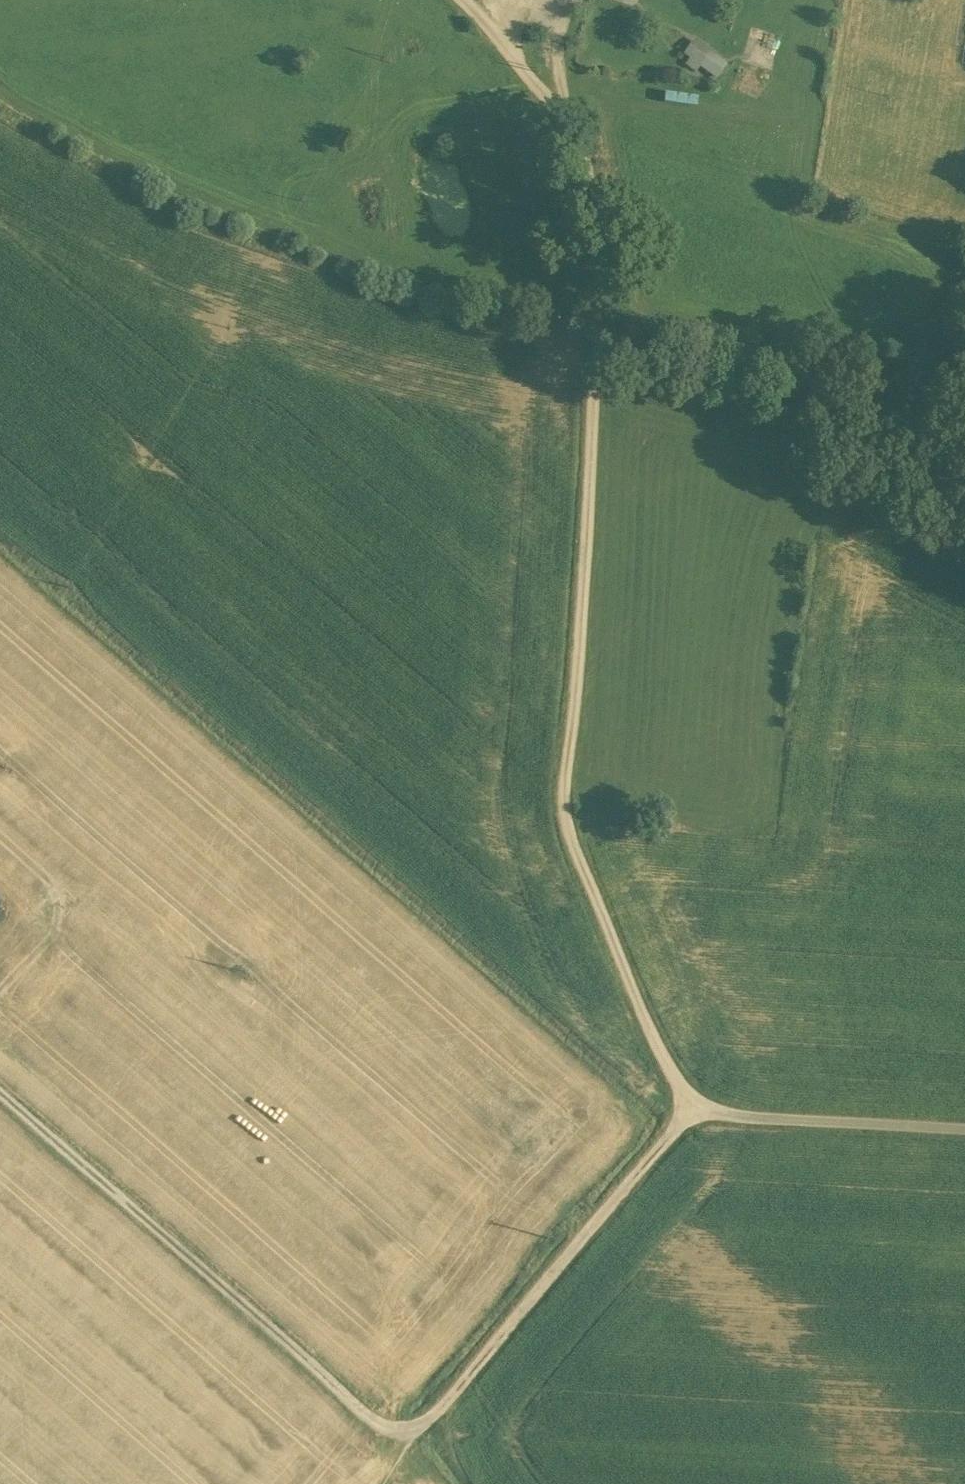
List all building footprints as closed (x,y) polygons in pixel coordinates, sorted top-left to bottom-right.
[(695,43),(685,56),(718,79),(727,67),(695,43)]
